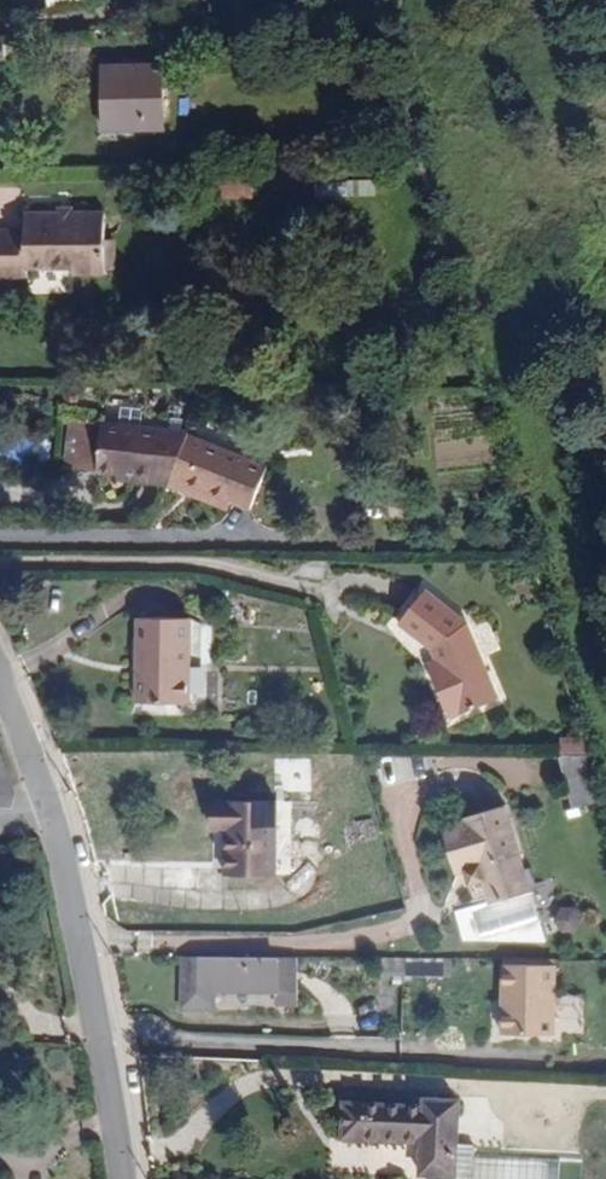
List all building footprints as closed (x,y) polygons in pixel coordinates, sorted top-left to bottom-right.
[(102,78),(136,78),(135,58),(102,57),(102,78)] [(161,58),(135,58),(136,78),(102,78),(103,123),(162,122),(161,58)] [(220,185),(220,198),(248,198),(249,185),(220,185)] [(24,224),(0,224),(0,271),(27,270),(27,261),(71,260),(72,268),(103,267),(102,204),(66,205),(66,202),(57,202),(57,206),(24,207),(24,224)] [(265,422),(263,417),(177,414),(176,459),(223,461),(222,467),(243,468),(255,475),(260,467),(318,498),(338,461),(265,422)] [(439,649),(442,648),(446,659),(440,662),(455,704),(502,685),(486,644),(475,648),(470,638),(482,633),(475,616),(473,611),(448,578),(411,605),(436,640),(439,649)] [(187,696),(189,612),(137,610),(134,694),(187,696)] [(555,750),(576,809),(601,800),(580,741),(555,750)] [(276,867),(276,794),(212,794),(212,823),(225,823),(225,867),(276,867)] [(504,799),(465,811),(466,815),(442,823),(455,867),(479,860),(491,895),(456,906),(465,935),(545,933),(504,799)] [(558,906),(556,930),(578,931),(579,907),(558,906)] [(286,951),(177,950),(176,1001),(203,1002),(203,982),(285,985),(286,951)] [(378,976),(451,975),(450,956),(378,957),(378,976)] [(558,1034),(558,958),(506,959),(505,1027),(558,1034)] [(424,1105),(344,1101),(342,1134),(422,1137),(421,1173),(456,1174),(459,1099),(424,1097),(424,1105)]
